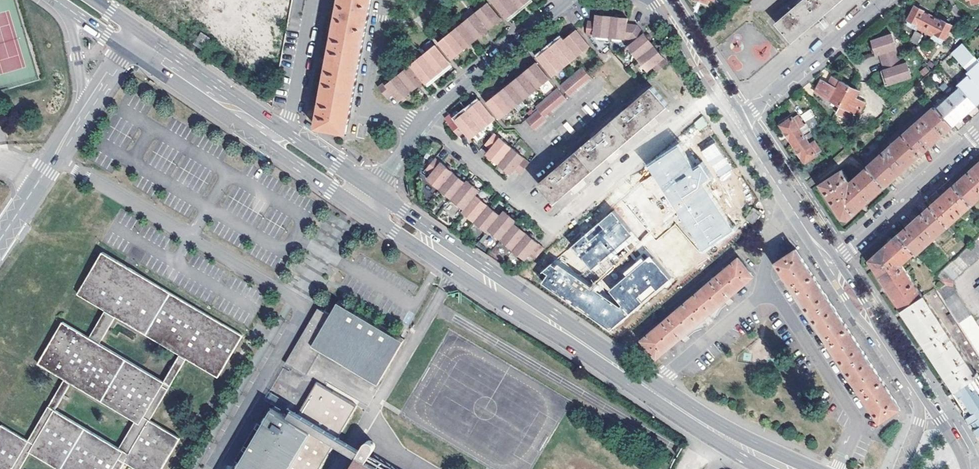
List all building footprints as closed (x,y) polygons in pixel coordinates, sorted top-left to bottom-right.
[(294,0),(168,0),(233,10),(232,18),(269,23),(268,29),(258,28),(253,63),(282,67),(288,33),(279,31),(281,19),(291,21),(294,0)] [(347,133),(372,0),(342,0),(318,127),(321,127),(321,128),(347,133)] [(504,16),(506,19),(511,15),(529,0),(491,0),(504,16)] [(507,20),(532,0),(529,0),(511,15),(506,19),(507,20)] [(776,23),(792,42),(817,21),(822,17),(842,0),(803,0),(776,23)] [(488,1),(438,42),(451,59),(454,56),(456,55),(457,53),(466,46),(469,44),(482,33),(484,31),(486,30),(495,23),(497,21),(499,20),(501,18),(488,1)] [(715,11),(720,17),(732,7),(727,2),(715,11)] [(910,20),(920,26),(919,29),(932,37),(934,33),(945,39),(953,26),(943,21),(942,23),(925,13),(926,11),(917,6),(910,20)] [(598,15),(595,35),(630,40),(634,43),(629,47),(650,72),(655,69),(658,73),(669,65),(663,57),(662,55),(660,53),(650,39),(649,38),(647,36),(639,26),(628,24),(629,19),(626,19),(621,18),(605,16),(599,16),(598,15)] [(822,17),(817,21),(823,29),(829,24),(822,17)] [(553,76),(589,45),(577,31),(575,33),(574,34),(572,36),(565,41),(563,38),(556,44),(547,51),(539,58),(553,76)] [(914,31),(909,41),(917,45),(923,35),(914,31)] [(203,32),(196,43),(203,48),(210,37),(203,32)] [(880,55),(884,69),(888,84),(910,77),(905,61),(900,63),(891,34),(871,40),(874,47),(875,52),(876,56),(880,55)] [(536,56),(539,58),(547,51),(556,44),(563,38),(561,36),(536,56)] [(958,86),(960,88),(974,104),(978,100),(978,99),(978,62),(977,60),(962,43),(952,53),(969,73),(969,76),(958,86)] [(378,86),(387,97),(392,93),(399,101),(402,99),(405,96),(417,87),(420,84),(423,82),(425,85),(447,67),(450,65),(434,45),(386,85),(384,81),(378,86)] [(499,119),(549,79),(536,63),(534,65),(532,67),(530,68),(521,75),(520,77),(518,78),(509,86),(507,87),(505,89),(497,95),(495,97),(494,98),(487,104),(499,119)] [(447,67),(425,85),(427,87),(451,66),(450,65),(447,67)] [(561,85),(571,97),(593,79),(583,67),(561,85)] [(816,91),(858,114),(864,102),(855,97),(859,91),(833,77),(829,83),(822,79),(816,91)] [(539,184),(556,202),(571,190),(576,196),(582,191),(587,186),(582,180),(605,160),(611,166),(617,160),(623,155),(617,149),(642,129),(647,134),(652,130),(657,126),(652,120),(668,106),(651,87),(539,184)] [(525,120),(534,130),(546,120),(545,118),(567,100),(557,88),(535,106),(537,109),(525,120)] [(974,104),(960,88),(948,98),(964,116),(971,110),(976,106),(974,104)] [(480,101),(478,98),(466,108),(468,110),(473,106),(480,101)] [(964,116),(948,98),(936,109),(952,127),(960,120),(964,116)] [(445,118),(459,136),(465,131),(470,138),(494,118),(480,101),(473,106),(468,110),(466,108),(453,118),(450,114),(447,116),(445,118)] [(936,109),(934,106),(903,134),(921,154),(937,140),(952,127),(936,109)] [(801,115),(804,122),(815,117),(811,109),(801,115)] [(781,124),(806,162),(817,154),(817,153),(822,150),(815,140),(810,143),(800,127),(804,124),(799,114),(794,118),(793,116),(781,124)] [(703,118),(694,122),(698,129),(707,125),(703,118)] [(507,171),(512,175),(516,170),(519,173),(521,175),(530,163),(495,134),(485,145),(491,150),(486,154),(490,157),(507,171)] [(921,154),(903,134),(867,166),(885,187),(903,170),(921,154)] [(700,152),(718,178),(732,169),(714,142),(700,152)] [(651,164),(666,187),(680,209),(705,247),(734,228),(704,181),(711,177),(702,164),(695,168),(680,145),(651,164)] [(491,228),(528,258),(531,254),(536,258),(545,246),(535,238),(537,235),(535,234),(534,232),(531,235),(526,231),(528,228),(526,226),(524,225),(522,228),(517,223),(518,221),(515,219),(517,216),(514,213),(512,216),(505,211),(502,215),(496,210),(498,207),(496,206),(494,204),(492,207),(487,203),(489,200),(487,199),(485,197),(483,200),(478,196),(481,192),(474,186),(476,184),(474,182),(473,180),(470,183),(469,182),(468,184),(461,179),(463,176),(462,175),(460,173),(458,176),(453,172),(455,169),(453,168),(451,167),(449,169),(437,160),(428,171),(434,176),(430,180),(467,210),(466,212),(489,231),(491,228)] [(972,205),(978,199),(978,164),(956,185),(972,205)] [(842,169),(820,183),(841,218),(849,219),(865,205),(885,187),(867,166),(851,180),(848,180),(842,169)] [(931,207),(948,226),(972,205),(956,185),(931,207)] [(745,217),(754,223),(761,212),(753,206),(745,217)] [(915,253),(917,255),(948,226),(931,207),(916,221),(900,235),(915,253)] [(630,236),(611,213),(571,248),(590,270),(630,236)] [(871,260),(904,309),(923,296),(903,264),(915,253),(900,235),(894,240),(871,260)] [(966,249),(934,277),(930,280),(952,315),(958,324),(978,356),(978,329),(953,288),(953,282),(978,258),(978,238),(966,249)] [(879,421),(900,407),(797,249),(776,262),(790,284),(785,287),(789,293),(794,290),(828,342),(823,346),(827,351),(832,348),(859,389),(854,393),(857,398),(863,395),(879,421)] [(127,462),(139,468),(164,468),(181,441),(182,438),(152,420),(189,359),(220,378),(245,336),(136,271),(129,267),(122,263),(105,253),(80,294),(107,311),(91,338),(65,323),(40,365),(66,380),(30,441),(4,426),(0,432),(0,468),(22,468),(32,453),(59,468),(123,468),(127,462)] [(668,281),(648,257),(608,293),(620,308),(557,265),(554,269),(549,266),(541,273),(546,276),(541,284),(609,331),(668,281)] [(642,340),(657,358),(680,339),(684,345),(690,340),(685,335),(702,320),(707,326),(711,322),(707,316),(723,302),(728,307),(734,303),(729,297),(754,276),(739,258),(642,340)] [(904,309),(957,389),(978,376),(925,295),(923,296),(904,309)] [(320,308),(287,364),(293,367),(307,375),(322,351),(379,384),(406,338),(339,299),(330,314),(320,308)] [(949,317),(954,325),(958,324),(952,315),(949,317)] [(978,376),(957,389),(955,391),(963,403),(977,424),(978,427),(978,375),(978,376)] [(336,443),(348,451),(358,456),(362,449),(352,444),(340,436),(358,406),(317,382),(299,412),(291,407),(287,414),(276,408),(272,405),(234,468),(321,468),(336,443)] [(366,443),(363,447),(362,449),(358,456),(350,468),(379,468),(366,461),(372,452),(375,447),(375,446),(375,445),(374,444),(374,443),(373,442),(372,442),(372,441),(370,441),(368,441),(367,442),(366,443)]
